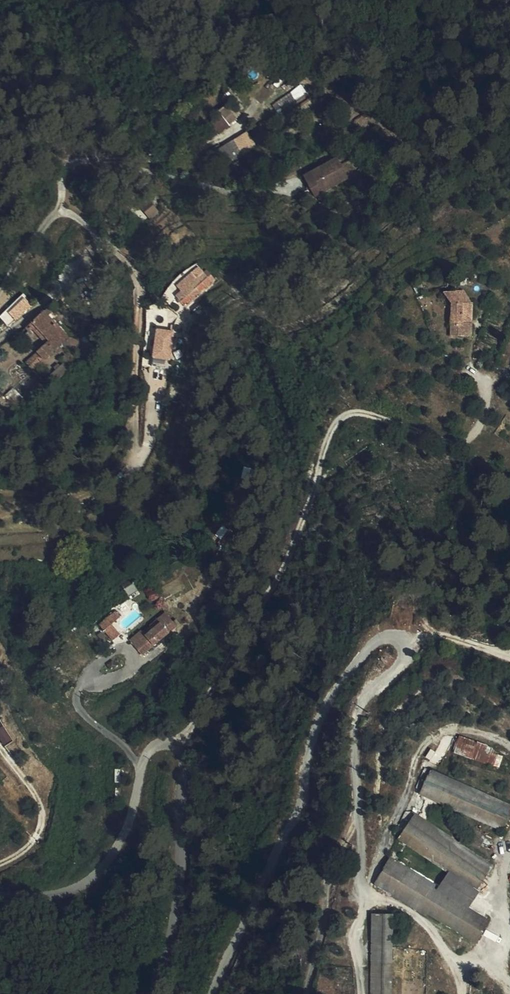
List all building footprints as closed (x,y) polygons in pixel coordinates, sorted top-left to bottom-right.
[(208,116),(218,133),(238,121),(228,104),(208,116)] [(221,161),(226,155),(220,150),(215,155),(221,161)] [(346,181),(337,160),(302,176),(311,197),(346,181)] [(176,293),(187,305),(213,283),(203,270),(196,276),(192,271),(177,282),(182,288),(176,293)] [(461,302),(462,337),(473,336),(473,300),(466,291),(450,293),(461,302)] [(452,337),(462,337),(461,302),(450,293),(440,294),(451,305),(452,337)] [(17,319),(33,305),(26,297),(10,310),(17,319)] [(47,344),(45,345),(53,353),(69,338),(46,314),(35,323),(51,340),(47,344)] [(31,327),(47,344),(51,340),(35,323),(31,327)] [(173,359),(177,330),(157,326),(152,356),(173,359)] [(53,353),(45,345),(37,353),(45,360),(53,353)] [(45,360),(37,353),(24,365),(32,372),(45,360)] [(129,622),(111,636),(121,648),(146,629),(150,633),(158,627),(142,607),(127,618),(129,622)] [(107,630),(111,636),(129,622),(127,618),(121,623),(119,621),(107,630)] [(459,733),(453,751),(499,768),(504,756),(495,753),(497,747),(459,733)] [(509,830),(509,803),(445,765),(433,785),(473,809),(478,812),(509,831),(509,830)] [(475,817),(478,812),(473,809),(470,814),(475,817)] [(486,879),(493,872),(496,868),(434,816),(420,832),(478,881),(475,886),(484,894),(492,884),(486,879)] [(391,877),(396,881),(411,862),(405,858),(391,877)] [(411,862),(396,881),(474,940),(479,934),(483,928),(488,920),(443,886),(448,880),(436,870),(431,877),(411,862)] [(498,877),(493,872),(486,879),(492,884),(498,877)] [(388,907),(368,902),(366,956),(387,955),(388,907)] [(483,928),(479,934),(485,939),(490,933),(483,928)] [(366,956),(364,993),(385,993),(387,955),(366,956)]
